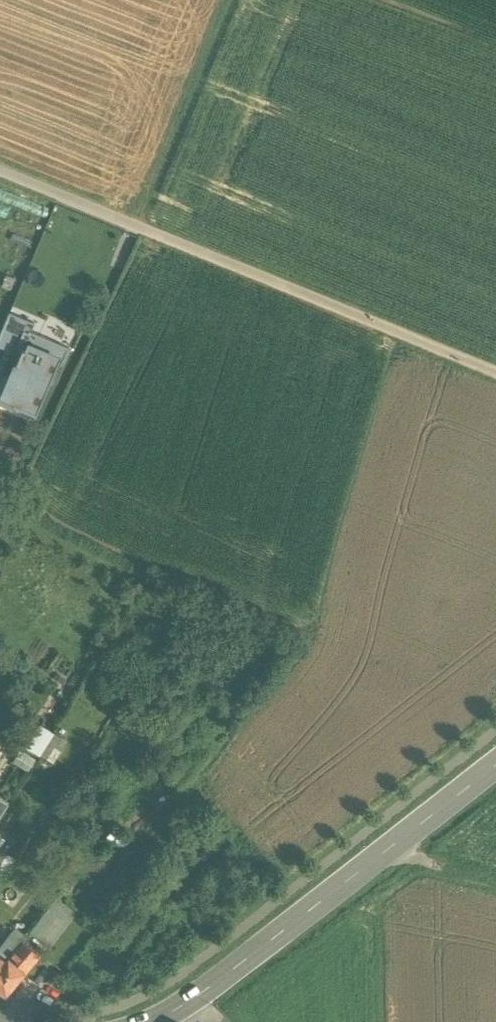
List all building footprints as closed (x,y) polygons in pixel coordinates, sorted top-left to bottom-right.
[(18,355),(21,350),(16,348),(24,328),(31,331),(35,323),(10,312),(0,334),(0,348),(18,355)] [(69,348),(31,331),(24,328),(16,348),(21,350),(18,355),(9,377),(2,393),(15,399),(12,405),(15,406),(35,415),(57,365),(61,366),(69,348)] [(0,390),(0,404),(13,410),(15,406),(12,405),(15,399),(2,393),(9,377),(6,376),(0,390)] [(54,740),(39,730),(26,749),(41,760),(54,740)] [(36,759),(18,748),(11,761),(29,771),(36,759)] [(10,803),(0,796),(0,818),(10,803)] [(30,935),(50,949),(76,914),(56,900),(30,935)] [(39,956),(24,943),(16,952),(30,964),(39,956)] [(5,995),(30,964),(16,952),(0,970),(0,992),(5,995)]
